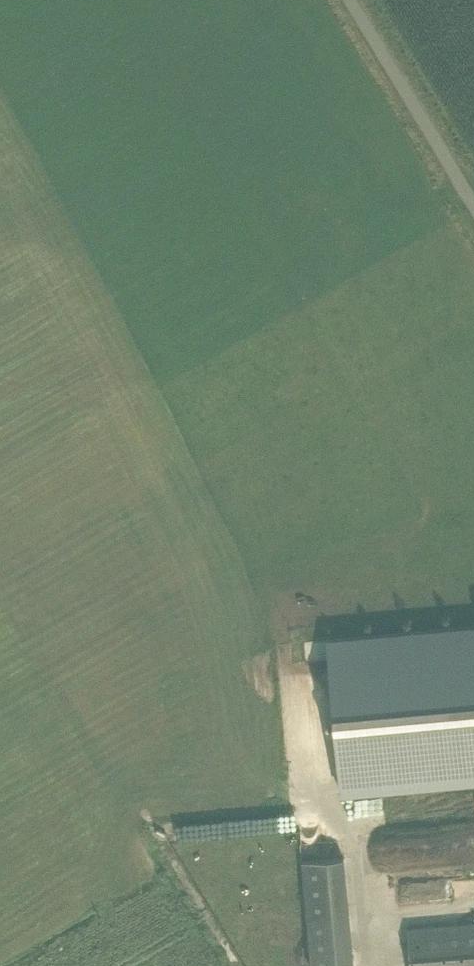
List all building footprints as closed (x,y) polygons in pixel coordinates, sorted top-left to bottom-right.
[(473,780),(473,626),(327,639),(341,792),(473,780)] [(305,859),(311,965),(354,965),(348,856),(305,859)] [(406,929),(409,965),(473,965),(473,923),(406,929)]
